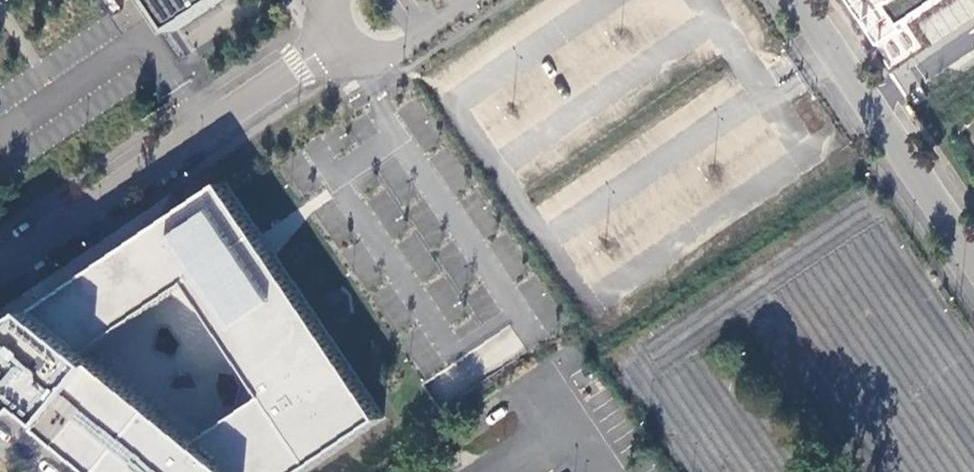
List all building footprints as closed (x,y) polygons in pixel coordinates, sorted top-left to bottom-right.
[(183,32),(226,0),(162,0),(183,32)] [(884,42),(946,0),(856,0),(884,42)] [(223,183),(0,337),(0,387),(105,471),(305,471),(383,418),(223,183)]
